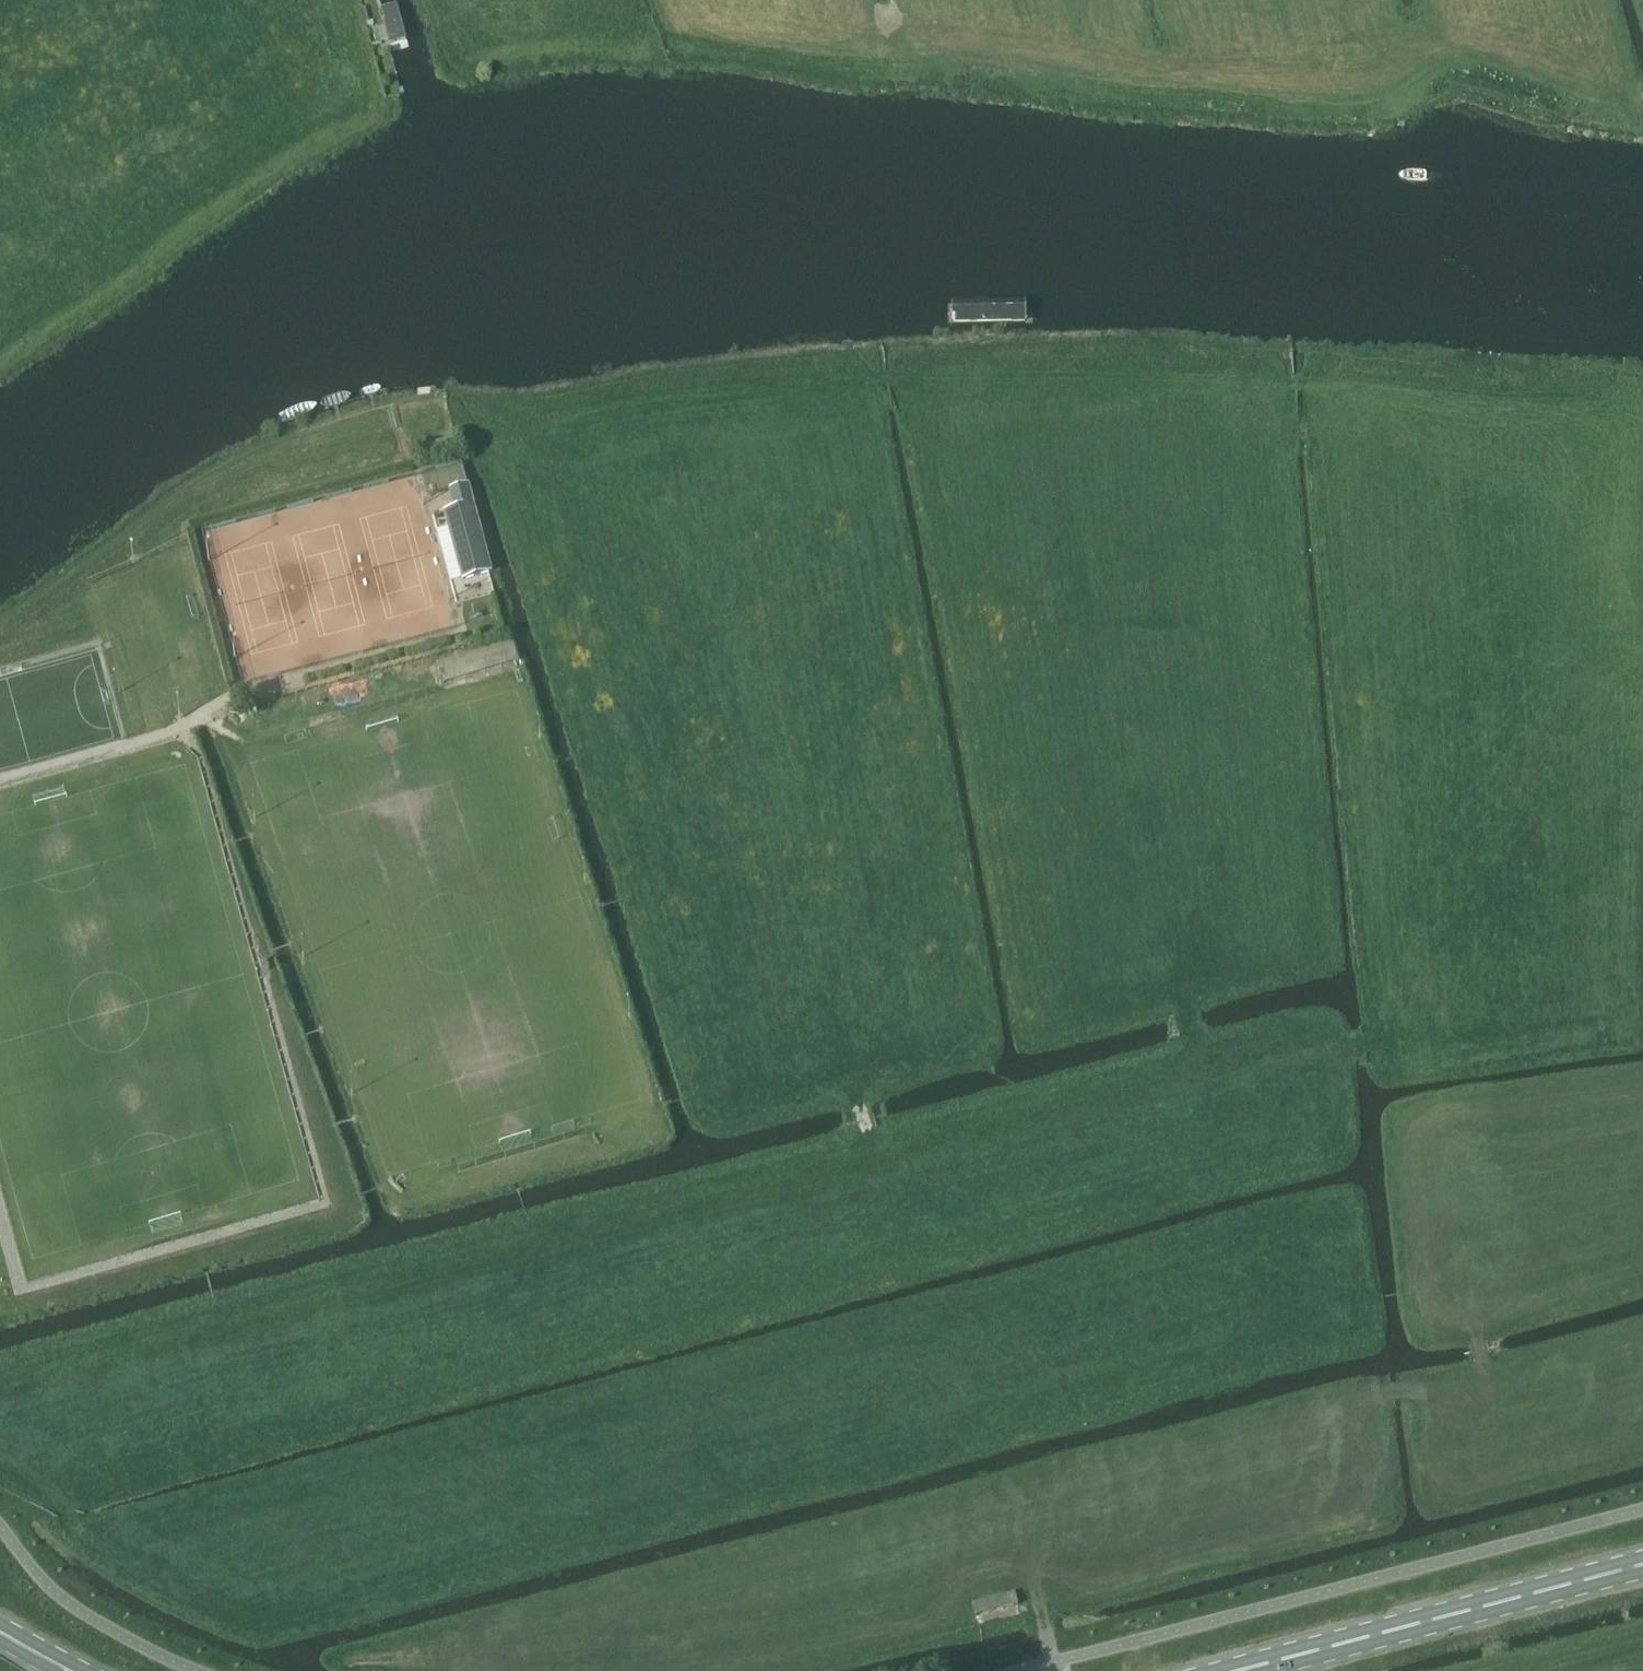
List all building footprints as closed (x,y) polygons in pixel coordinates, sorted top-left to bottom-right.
[(382,12),(392,48),(409,43),(399,7),(382,12)] [(447,513),(464,579),(492,572),(469,486),(452,490),(456,510),(447,513)]
